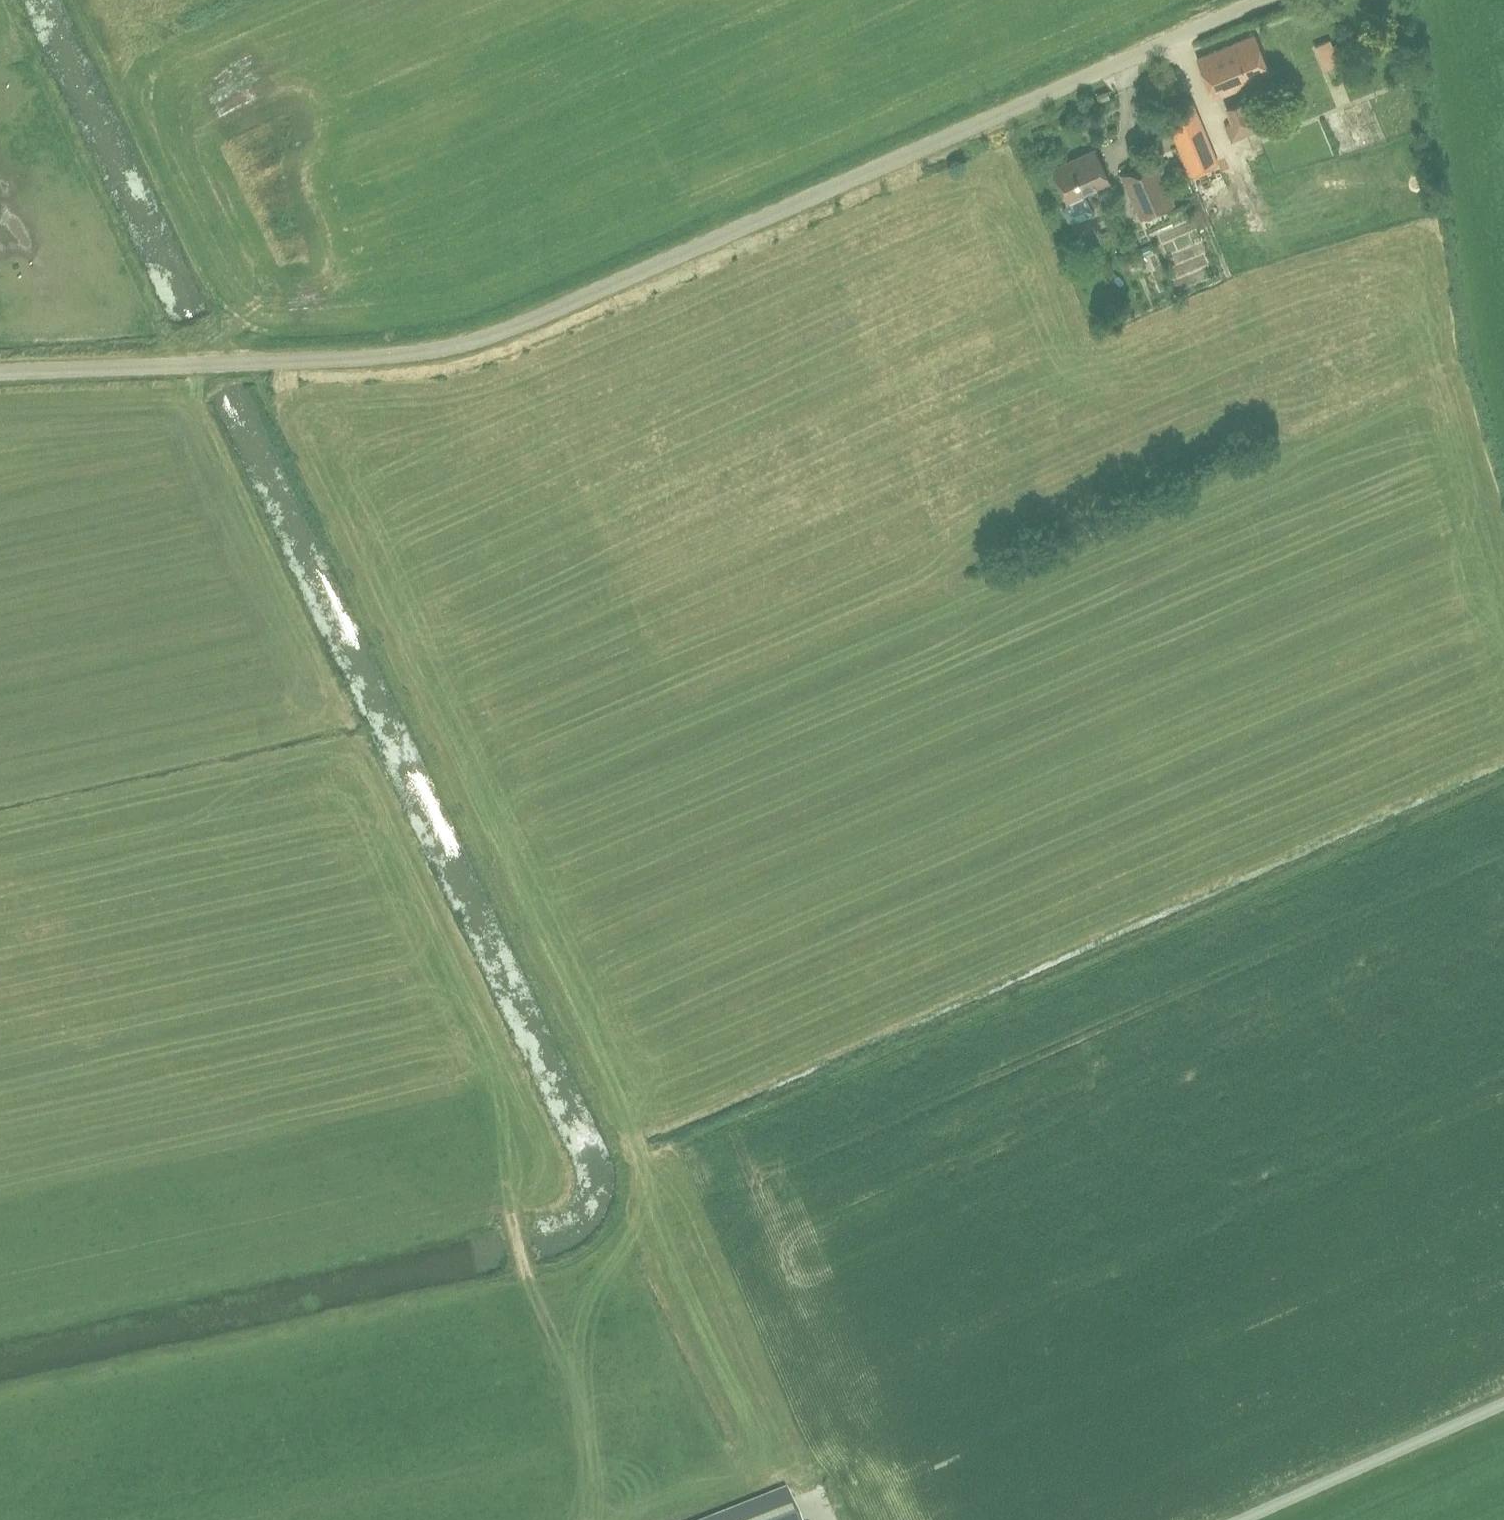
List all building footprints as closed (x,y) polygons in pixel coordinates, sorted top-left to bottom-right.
[(1337,25),(1321,31),(1332,58),(1348,52),(1337,25)] [(1197,57),(1214,98),(1271,75),(1255,35),(1197,57)] [(1249,98),(1219,111),(1232,143),(1262,130),(1249,98)] [(1164,111),(1180,150),(1190,175),(1196,172),(1199,181),(1211,176),(1208,167),(1218,163),(1192,100),(1164,111)] [(1095,149),(1053,168),(1067,199),(1109,181),(1095,149)] [(1173,202),(1165,185),(1154,161),(1123,175),(1142,216),(1173,202)] [(1083,197),(1065,205),(1064,209),(1068,219),(1072,220),(1090,212),(1091,209),(1087,198),(1083,197)] [(1131,243),(1136,260),(1150,256),(1145,239),(1131,243)] [(787,1499),(735,1519),(795,1519),(787,1499)]
